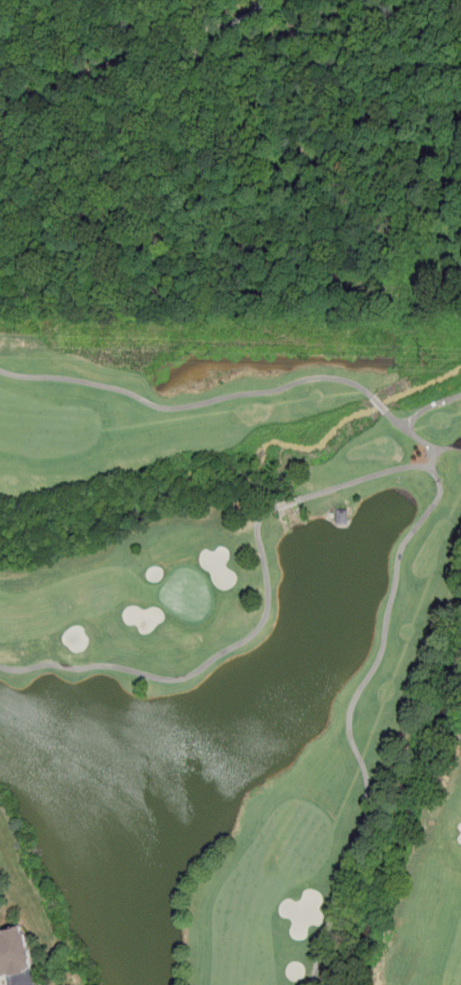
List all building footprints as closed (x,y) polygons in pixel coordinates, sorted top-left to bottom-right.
[(348,523),(348,510),(337,509),(337,523),(348,523)] [(18,974),(0,978),(0,939),(1,943),(6,942),(4,935),(12,933),(12,930),(25,928),(25,927),(31,925),(32,933),(35,933),(38,950),(39,949),(40,958),(39,958),(41,967),(37,968),(37,970),(35,970),(36,972),(19,976),(18,974)]
